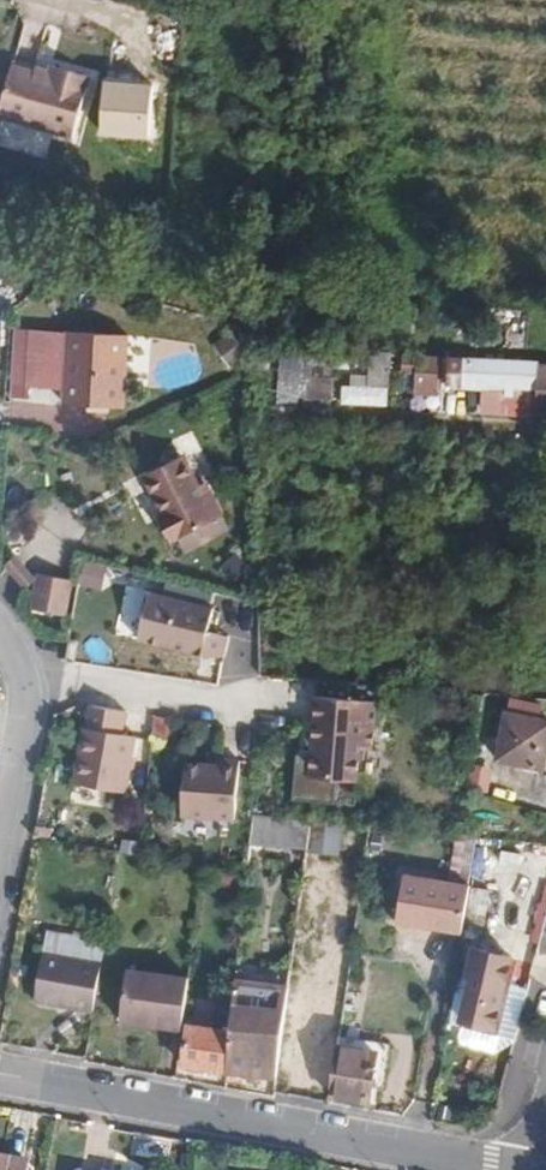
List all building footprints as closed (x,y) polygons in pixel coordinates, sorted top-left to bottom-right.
[(15,62),(0,112),(73,134),(91,71),(52,61),(49,71),(15,62)] [(230,321),(215,331),(230,351),(245,339),(230,321)] [(71,328),(71,332),(74,400),(135,399),(133,326),(71,328)] [(71,332),(27,333),(21,400),(74,399),(71,332)] [(27,333),(13,334),(9,382),(8,401),(21,400),(27,333)] [(284,351),(260,350),(257,396),(281,397),(284,351)] [(332,353),(315,352),(314,382),(331,382),(332,353)] [(442,396),(444,359),(347,354),(346,371),(419,375),(419,394),(442,396)] [(448,359),(446,414),(465,415),(466,392),(522,394),(523,389),(537,390),(536,415),(545,416),(545,365),(448,359)] [(389,406),(390,387),(343,385),(343,404),(389,406)] [(288,386),(286,404),(329,407),(329,388),(288,386)] [(186,449),(144,470),(162,506),(158,509),(171,536),(220,509),(209,486),(205,489),(186,449)] [(205,489),(209,486),(204,474),(199,476),(205,489)] [(12,558),(4,571),(30,587),(38,574),(12,558)] [(104,590),(109,565),(84,561),(79,586),(104,590)] [(70,618),(74,581),(38,575),(32,612),(70,618)] [(146,593),(135,641),(206,656),(220,657),(224,637),(205,632),(210,608),(146,593)] [(63,645),(61,662),(70,663),(72,647),(63,645)] [(319,688),(309,769),(375,777),(379,743),(373,743),(378,695),(319,688)] [(120,711),(85,706),(82,728),(79,728),(69,786),(121,793),(130,736),(116,734),(120,711)] [(496,761),(544,770),(545,756),(545,723),(505,715),(496,761)] [(181,761),(177,814),(232,818),(237,759),(217,758),(217,764),(181,761)] [(304,852),(308,823),(250,818),(248,848),(304,852)] [(477,839),(458,837),(450,884),(470,887),(477,839)] [(524,882),(526,853),(480,849),(478,879),(524,882)] [(397,923),(462,934),(470,887),(450,884),(405,875),(397,923)] [(499,1025),(506,982),(512,955),(476,948),(471,975),(483,977),(475,1022),(499,1025)] [(34,1007),(92,1017),(100,969),(42,960),(34,1007)] [(235,982),(287,987),(288,974),(236,969),(235,982)] [(120,1025),(134,1027),(142,976),(127,974),(120,1025)] [(142,976),(134,1027),(181,1034),(186,982),(142,976)] [(513,982),(506,982),(499,1025),(475,1022),(483,977),(475,976),(466,1027),(503,1034),(513,982)] [(229,1031),(225,1071),(275,1077),(287,987),(235,982),(229,1031)] [(183,1067),(225,1071),(229,1031),(187,1026),(183,1067)] [(337,1048),(329,1097),(366,1102),(375,1053),(337,1048)] [(27,1162),(0,1156),(0,1169),(25,1169),(27,1162)]
